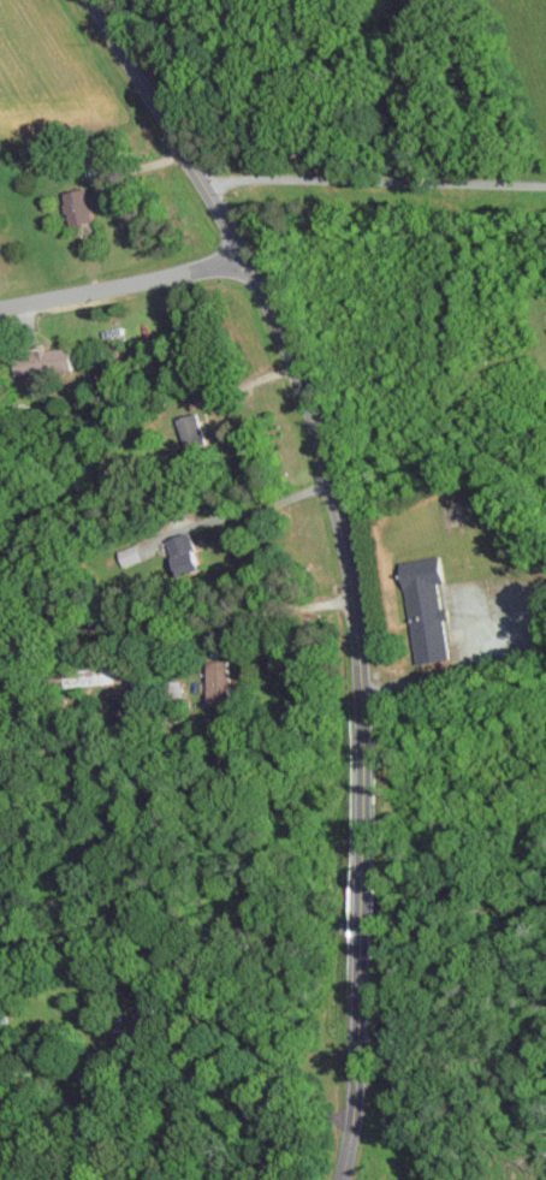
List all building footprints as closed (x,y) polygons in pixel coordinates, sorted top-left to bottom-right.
[(59,193),(67,226),(90,221),(82,187),(59,193)] [(64,349),(9,351),(10,373),(65,371),(64,349)] [(201,445),(194,413),(173,418),(181,449),(201,445)] [(163,537),(171,575),(196,570),(187,532),(163,537)] [(147,558),(142,542),(114,549),(119,565),(147,558)] [(400,560),(407,662),(444,659),(436,557),(400,560)] [(228,660),(205,661),(206,703),(229,703),(228,660)] [(62,670),(63,686),(111,684),(110,668),(62,670)]
